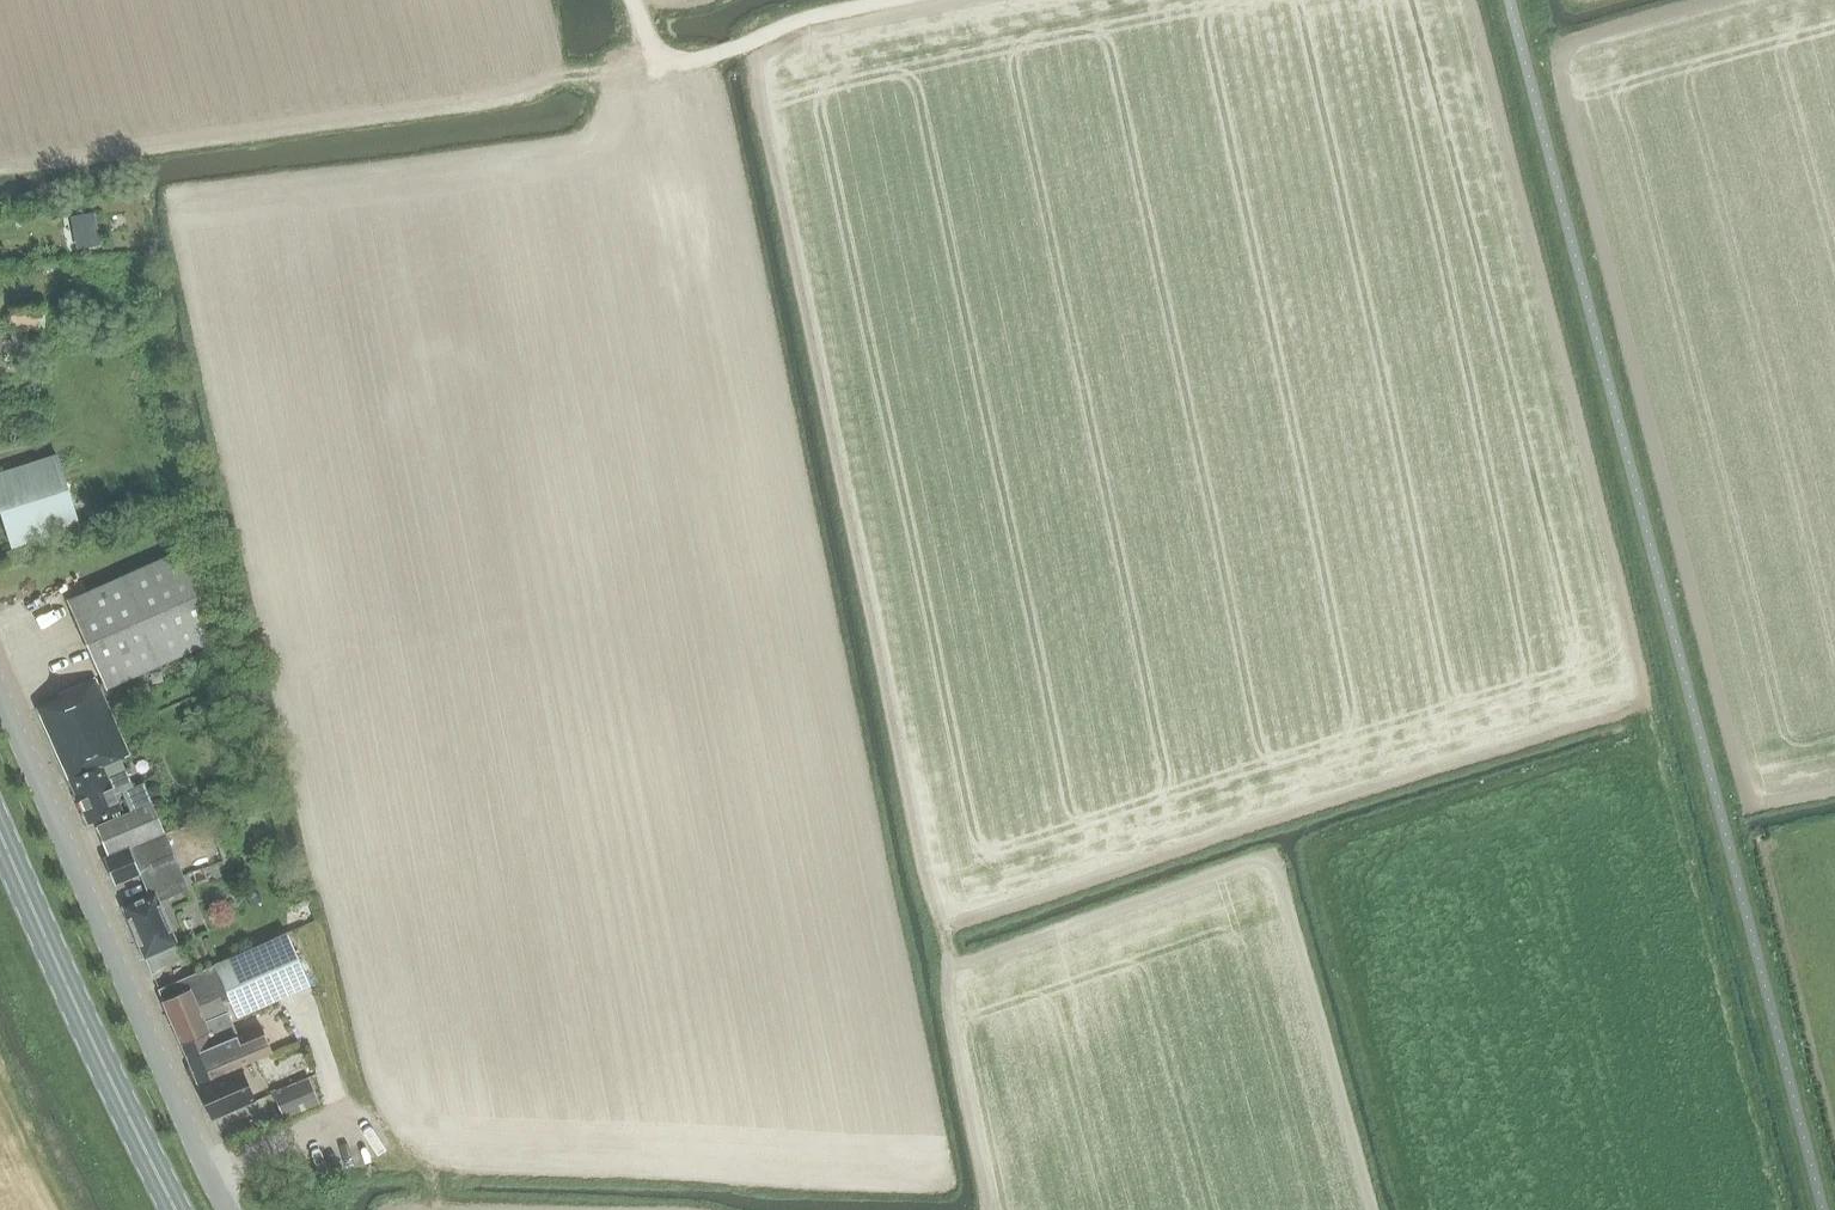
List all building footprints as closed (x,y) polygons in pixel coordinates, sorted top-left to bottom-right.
[(0,473),(0,507),(12,546),(79,525),(57,455),(0,473)] [(179,551),(67,601),(103,682),(96,685),(98,690),(105,687),(106,688),(218,639),(179,551)] [(36,708),(86,820),(88,824),(121,810),(114,794),(131,786),(119,759),(128,755),(98,690),(96,685),(94,678),(56,695),(57,698),(36,708)] [(130,813),(112,820),(96,827),(108,855),(163,831),(142,783),(121,792),(130,813)] [(103,858),(114,885),(175,860),(164,833),(103,858)] [(162,883),(164,889),(121,907),(150,973),(182,958),(176,945),(177,944),(158,901),(187,889),(181,875),(162,883)] [(162,1001),(198,1085),(273,1052),(261,1025),(237,1035),(223,1002),(228,1000),(237,1019),(308,988),(286,933),(158,989),(163,1001),(162,1001)] [(198,1087),(212,1119),(256,1100),(242,1068),(198,1087)] [(319,1105),(307,1077),(272,1092),(284,1120),(319,1105)]
